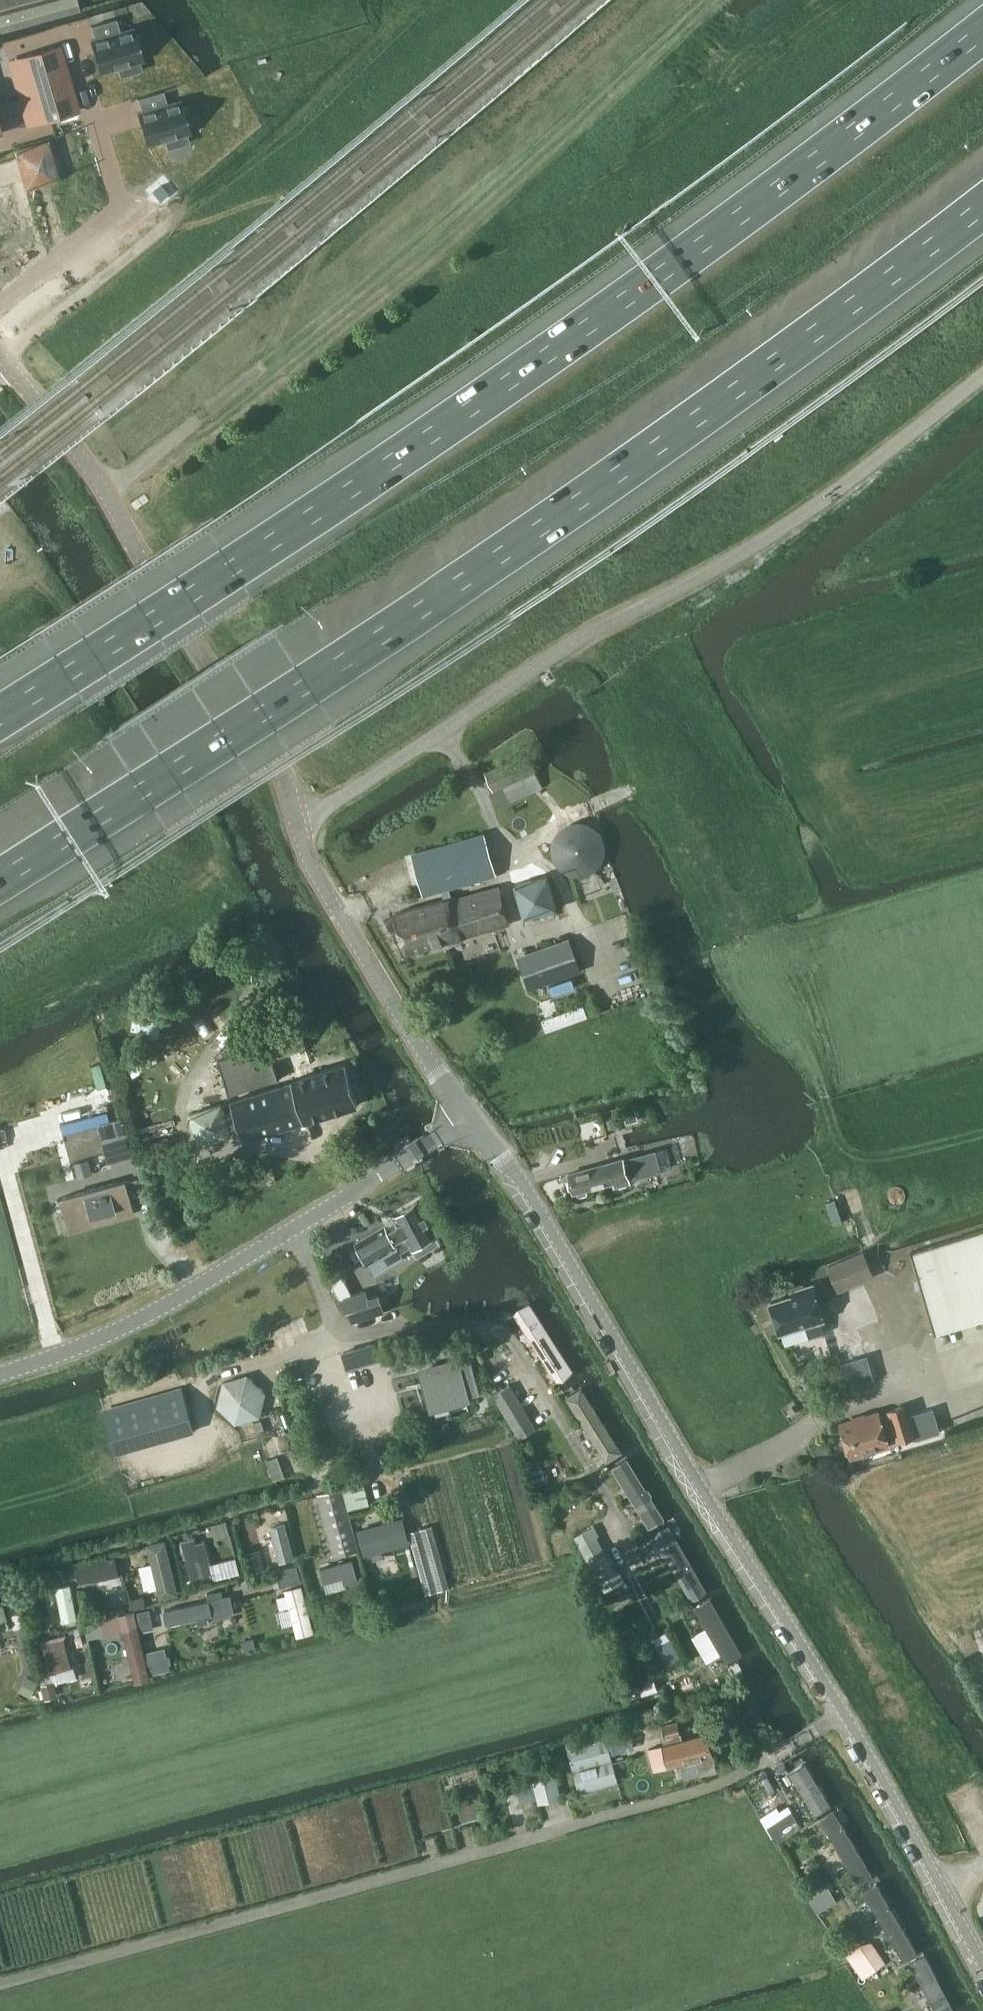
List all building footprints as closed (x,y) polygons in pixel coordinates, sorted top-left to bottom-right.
[(1,20),(71,0),(0,0),(0,18),(1,20)] [(118,66),(121,77),(143,70),(140,60),(143,59),(141,52),(146,51),(140,34),(136,35),(134,28),(121,32),(117,19),(92,26),(96,39),(92,40),(100,71),(118,66)] [(60,45),(21,56),(40,122),(79,110),(60,45)] [(165,138),(168,149),(190,142),(187,132),(190,131),(188,124),(192,123),(187,106),(183,107),(181,100),(168,104),(164,91),(138,98),(142,112),(138,113),(148,144),(165,138)] [(0,104),(0,113),(23,106),(21,98),(0,104)] [(25,190),(61,181),(49,139),(13,149),(25,190)] [(0,201),(0,250),(2,258),(26,251),(23,240),(27,239),(25,230),(37,226),(28,196),(16,200),(15,196),(0,201)] [(486,772),(487,773),(501,805),(543,787),(528,753),(486,772)] [(603,852),(603,848),(602,840),(597,832),(591,827),(583,824),(574,824),(566,827),(560,832),(555,840),(554,848),(556,857),(561,865),(568,871),(577,873),(587,872),(595,867),(600,860),(602,856),(603,852)] [(485,834),(483,834),(414,854),(425,894),(442,889),(450,887),(496,874),(485,834)] [(551,875),(514,884),(523,919),(560,909),(551,875)] [(442,889),(445,899),(396,913),(407,952),(509,923),(499,887),(455,899),(454,900),(450,887),(442,889)] [(569,937),(518,955),(529,989),(581,972),(569,937)] [(586,1009),(546,1023),(550,1034),(590,1020),(586,1009)] [(267,1043),(272,1058),(306,1048),(301,1030),(266,1040),(267,1043)] [(229,1093),(278,1077),(272,1058),(267,1043),(218,1059),(229,1093)] [(345,1062),(307,1073),(308,1075),(231,1099),(234,1108),(239,1127),(243,1138),(305,1119),(305,1120),(358,1104),(345,1062)] [(221,1102),(191,1111),(200,1142),(230,1132),(229,1130),(239,1127),(234,1108),(224,1112),(221,1102)] [(636,1108),(623,1112),(626,1122),(639,1118),(636,1108)] [(122,1117),(99,1124),(109,1160),(132,1154),(122,1117)] [(609,1162),(569,1173),(574,1192),(577,1191),(578,1195),(588,1192),(587,1188),(614,1181),(615,1187),(631,1183),(630,1178),(672,1167),(667,1147),(625,1159),(624,1158),(609,1162)] [(63,1198),(69,1220),(91,1221),(112,1217),(119,1215),(118,1212),(133,1207),(126,1179),(62,1197),(63,1198)] [(888,1189),(886,1195),(888,1201),(893,1204),(899,1204),(904,1201),(906,1195),(904,1189),(899,1186),(893,1186),(888,1189)] [(436,1235),(438,1234),(418,1201),(394,1215),(396,1219),(356,1241),(367,1262),(397,1246),(400,1252),(410,1247),(411,1249),(412,1248),(417,1256),(441,1243),(436,1235)] [(934,1328),(982,1313),(982,1229),(910,1252),(934,1328)] [(829,1265),(832,1271),(839,1288),(872,1273),(865,1256),(862,1250),(829,1265)] [(814,1288),(771,1301),(781,1331),(806,1324),(810,1337),(826,1332),(822,1319),(823,1318),(814,1288)] [(342,1298),(353,1319),(385,1310),(381,1296),(371,1300),(368,1290),(342,1298)] [(531,1304),(514,1314),(554,1378),(571,1367),(531,1304)] [(363,1346),(344,1351),(348,1367),(368,1362),(363,1346)] [(433,1405),(465,1396),(481,1392),(471,1357),(423,1370),(433,1405)] [(266,1392),(248,1375),(224,1381),(218,1405),(236,1422),(260,1416),(266,1392)] [(494,1392),(521,1437),(536,1427),(510,1383),(494,1392)] [(582,1385),(565,1396),(605,1460),(622,1449),(582,1385)] [(889,1443),(888,1440),(898,1437),(899,1440),(914,1435),(905,1405),(890,1409),(891,1412),(880,1415),(879,1412),(841,1424),(851,1455),(889,1443)] [(262,1419),(254,1422),(258,1435),(266,1432),(262,1419)] [(625,1455),(608,1466),(649,1529),(666,1518),(625,1455)] [(267,1460),(267,1461),(274,1479),(285,1475),(278,1456),(267,1460)] [(400,1499),(402,1498),(395,1478),(380,1483),(385,1500),(387,1500),(392,1513),(403,1510),(400,1499)] [(369,1505),(363,1481),(342,1486),(349,1510),(369,1505)] [(316,1494),(334,1557),(360,1550),(342,1486),(316,1494)] [(227,1517),(211,1522),(216,1537),(231,1533),(227,1517)] [(410,1543),(403,1517),(357,1529),(364,1555),(410,1543)] [(295,1559),(284,1518),(270,1521),(281,1563),(295,1559)] [(670,1524),(653,1534),(690,1599),(708,1589),(670,1524)] [(450,1587),(432,1525),(408,1531),(425,1594),(450,1587)] [(581,1544),(591,1562),(606,1553),(597,1535),(581,1544)] [(197,1544),(195,1538),(182,1541),(192,1579),(205,1576),(201,1560),(210,1557),(206,1541),(197,1544)] [(179,1594),(166,1539),(147,1544),(161,1598),(179,1594)] [(260,1549),(246,1552),(252,1573),(265,1569),(260,1549)] [(616,1571),(606,1553),(591,1562),(600,1580),(616,1571)] [(131,1609),(119,1561),(105,1564),(110,1587),(106,1588),(112,1614),(131,1609)] [(297,1563),(276,1569),(281,1587),(302,1580),(297,1563)] [(365,1570),(316,1584),(324,1615),(374,1601),(365,1570)] [(78,1618),(71,1583),(56,1586),(63,1621),(78,1618)] [(314,1631),(302,1585),(285,1589),(298,1635),(314,1631)] [(230,1594),(209,1598),(210,1600),(213,1614),(234,1609),(230,1594)] [(140,1597),(133,1599),(135,1608),(147,1604),(145,1595),(140,1597)] [(713,1598),(696,1608),(727,1663),(744,1653),(713,1598)] [(213,1614),(210,1600),(164,1610),(167,1624),(213,1614)] [(151,1607),(139,1609),(142,1621),(141,1622),(142,1630),(155,1627),(153,1619),(154,1619),(151,1607)] [(136,1609),(101,1618),(105,1634),(124,1629),(123,1625),(139,1622),(136,1609)] [(44,1619),(36,1621),(39,1631),(46,1630),(44,1619)] [(124,1629),(136,1682),(152,1678),(151,1674),(146,1652),(139,1622),(123,1625),(124,1629)] [(50,1671),(74,1665),(67,1634),(43,1640),(50,1671)] [(665,1654),(675,1648),(666,1634),(656,1640),(665,1654)] [(255,1635),(244,1638),(246,1647),(257,1645),(255,1635)] [(166,1648),(146,1652),(151,1674),(171,1669),(166,1648)] [(28,1675),(20,1689),(30,1695),(38,1681),(28,1675)] [(655,1676),(639,1681),(643,1694),(659,1690),(655,1676)] [(53,1679),(43,1682),(46,1697),(57,1694),(53,1679)] [(653,1770),(695,1759),(699,1774),(717,1769),(707,1732),(682,1739),(677,1721),(663,1725),(667,1737),(671,1736),(673,1741),(663,1744),(664,1748),(648,1752),(653,1770)] [(605,1735),(606,1738),(568,1748),(580,1794),(618,1783),(609,1747),(634,1740),(631,1729),(605,1735)] [(808,1760),(790,1771),(818,1818),(836,1807),(808,1760)] [(532,1778),(538,1803),(562,1797),(556,1772),(532,1778)] [(784,1815),(767,1826),(775,1839),(783,1834),(792,1832),(800,1828),(803,1826),(793,1810),(784,1815)] [(840,1813),(821,1824),(858,1885),(876,1874),(840,1813)] [(817,1878),(801,1888),(815,1914),(836,1902),(825,1882),(823,1883),(821,1885),(817,1878)] [(880,1883),(864,1893),(901,1957),(917,1947),(880,1883)] [(845,1952),(863,1977),(886,1961),(872,1941),(860,1942),(845,1952)] [(934,2010),(951,2010),(956,2008),(926,1953),(907,1963),(934,2010)]
